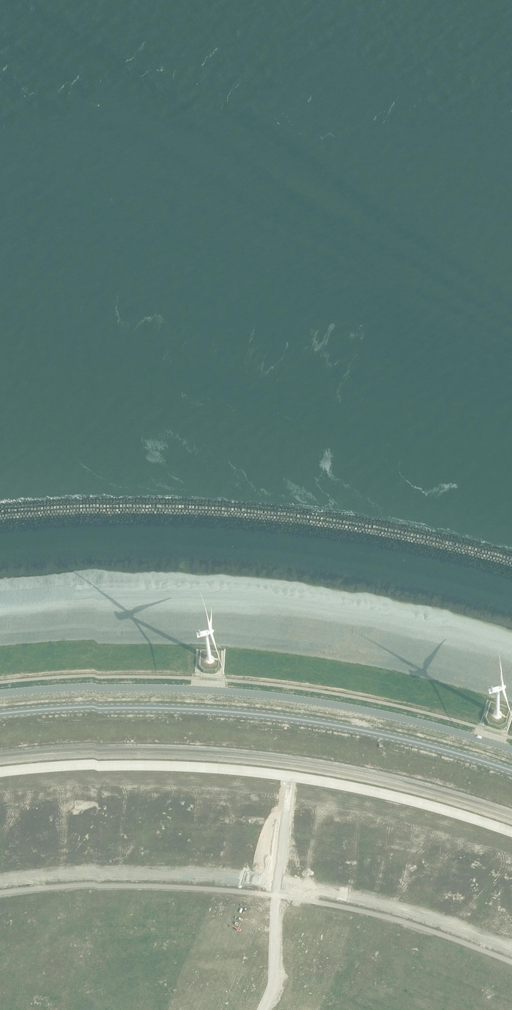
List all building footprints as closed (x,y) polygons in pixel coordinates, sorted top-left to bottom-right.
[(482,715),(482,716),(482,717),(482,718),(483,719),(483,720),(484,720),(484,721),(485,721),(485,722),(486,722),(486,723),(487,723),(488,723),(488,724),(489,724),(490,724),(491,724),(492,724),(493,724),(493,723),(494,723),(495,723),(495,722),(496,722),(496,721),(497,721),(497,720),(498,720),(498,719),(498,718),(499,718),(499,717),(499,716),(499,715),(499,714),(499,713),(498,712),(498,711),(497,711),(497,710),(497,709),(496,709),(495,708),(494,708),(494,707),(493,707),(492,707),(491,707),(490,707),(489,707),(488,707),(487,707),(487,708),(486,708),(485,708),(485,709),(484,709),(484,710),(483,711),(483,712),(482,712),(482,713),(482,714),(482,715)]
